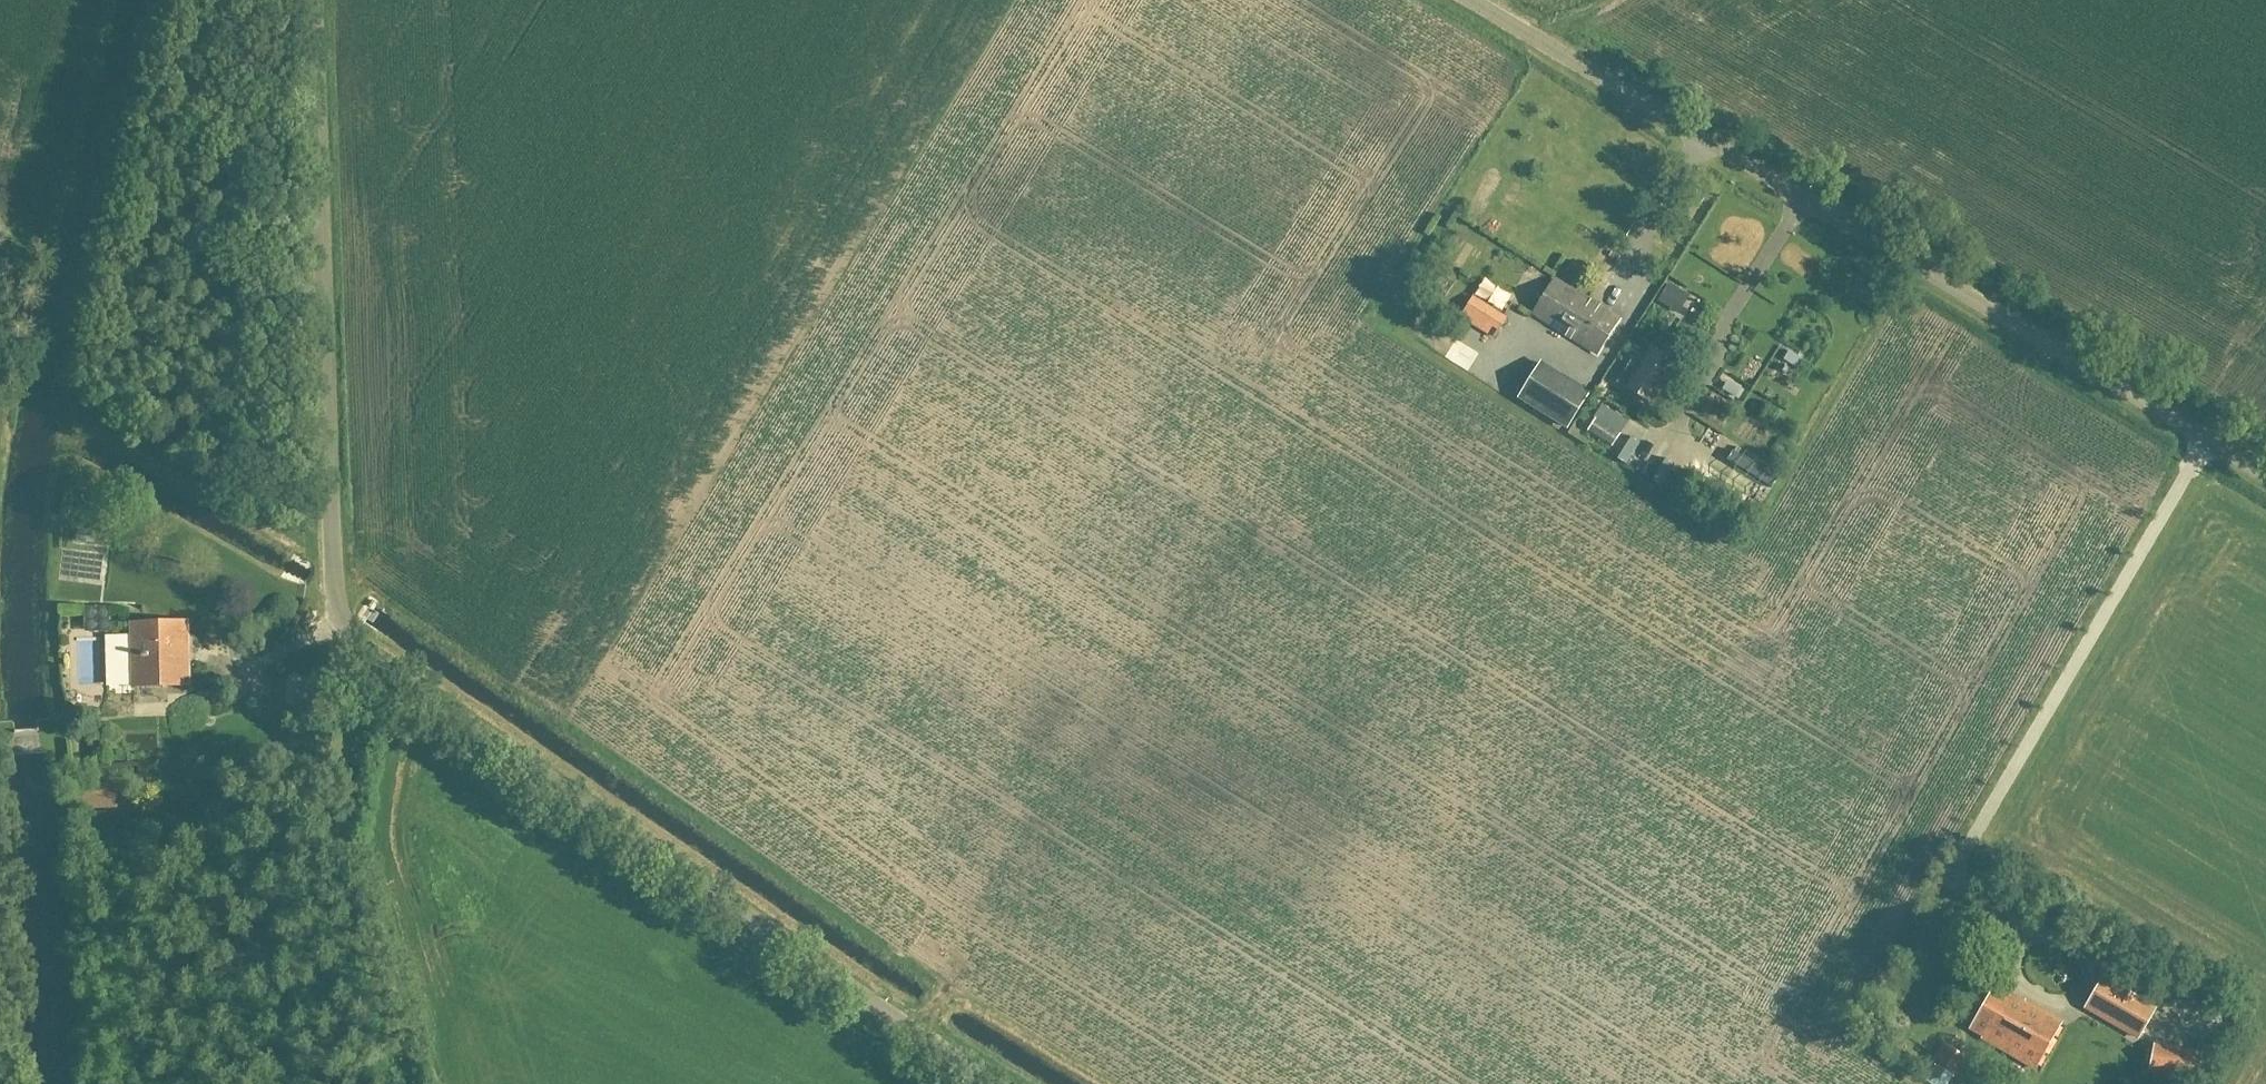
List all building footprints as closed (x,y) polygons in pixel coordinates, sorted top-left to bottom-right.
[(1596,355),(1617,321),(1553,281),(1532,315),(1596,355)] [(1681,315),(1690,303),(1671,290),(1663,302),(1681,315)] [(1470,300),(1459,319),(1495,341),(1506,322),(1470,300)] [(1650,349),(1640,366),(1632,360),(1617,384),(1649,404),(1674,365),(1650,349)] [(1778,375),(1801,389),(1814,366),(1791,353),(1778,375)] [(1519,399),(1540,413),(1562,379),(1540,366),(1519,399)] [(1734,379),(1725,392),(1747,406),(1755,394),(1734,379)] [(1781,428),(1788,411),(1769,403),(1762,420),(1781,428)] [(1592,419),(1583,432),(1611,450),(1619,436),(1592,419)] [(132,688),(187,686),(186,624),(130,625),(132,688)] [(115,789),(75,790),(75,809),(115,807),(115,789)] [(2076,985),(2088,961),(2058,946),(2051,958),(2037,951),(2032,963),(2076,985)] [(2027,965),(2020,980),(2080,1004),(2086,989),(2027,965)] [(2152,1012),(2100,982),(2083,1011),(2135,1041),(2152,1012)] [(2035,1070),(2061,1023),(2013,996),(2012,999),(1994,989),(1970,1030),(1983,1038),(1982,1040),(2035,1070)] [(1954,1078),(1965,1060),(1945,1045),(1934,1064),(1954,1078)] [(2195,1083),(2200,1058),(2153,1049),(2148,1075),(2195,1083)]
